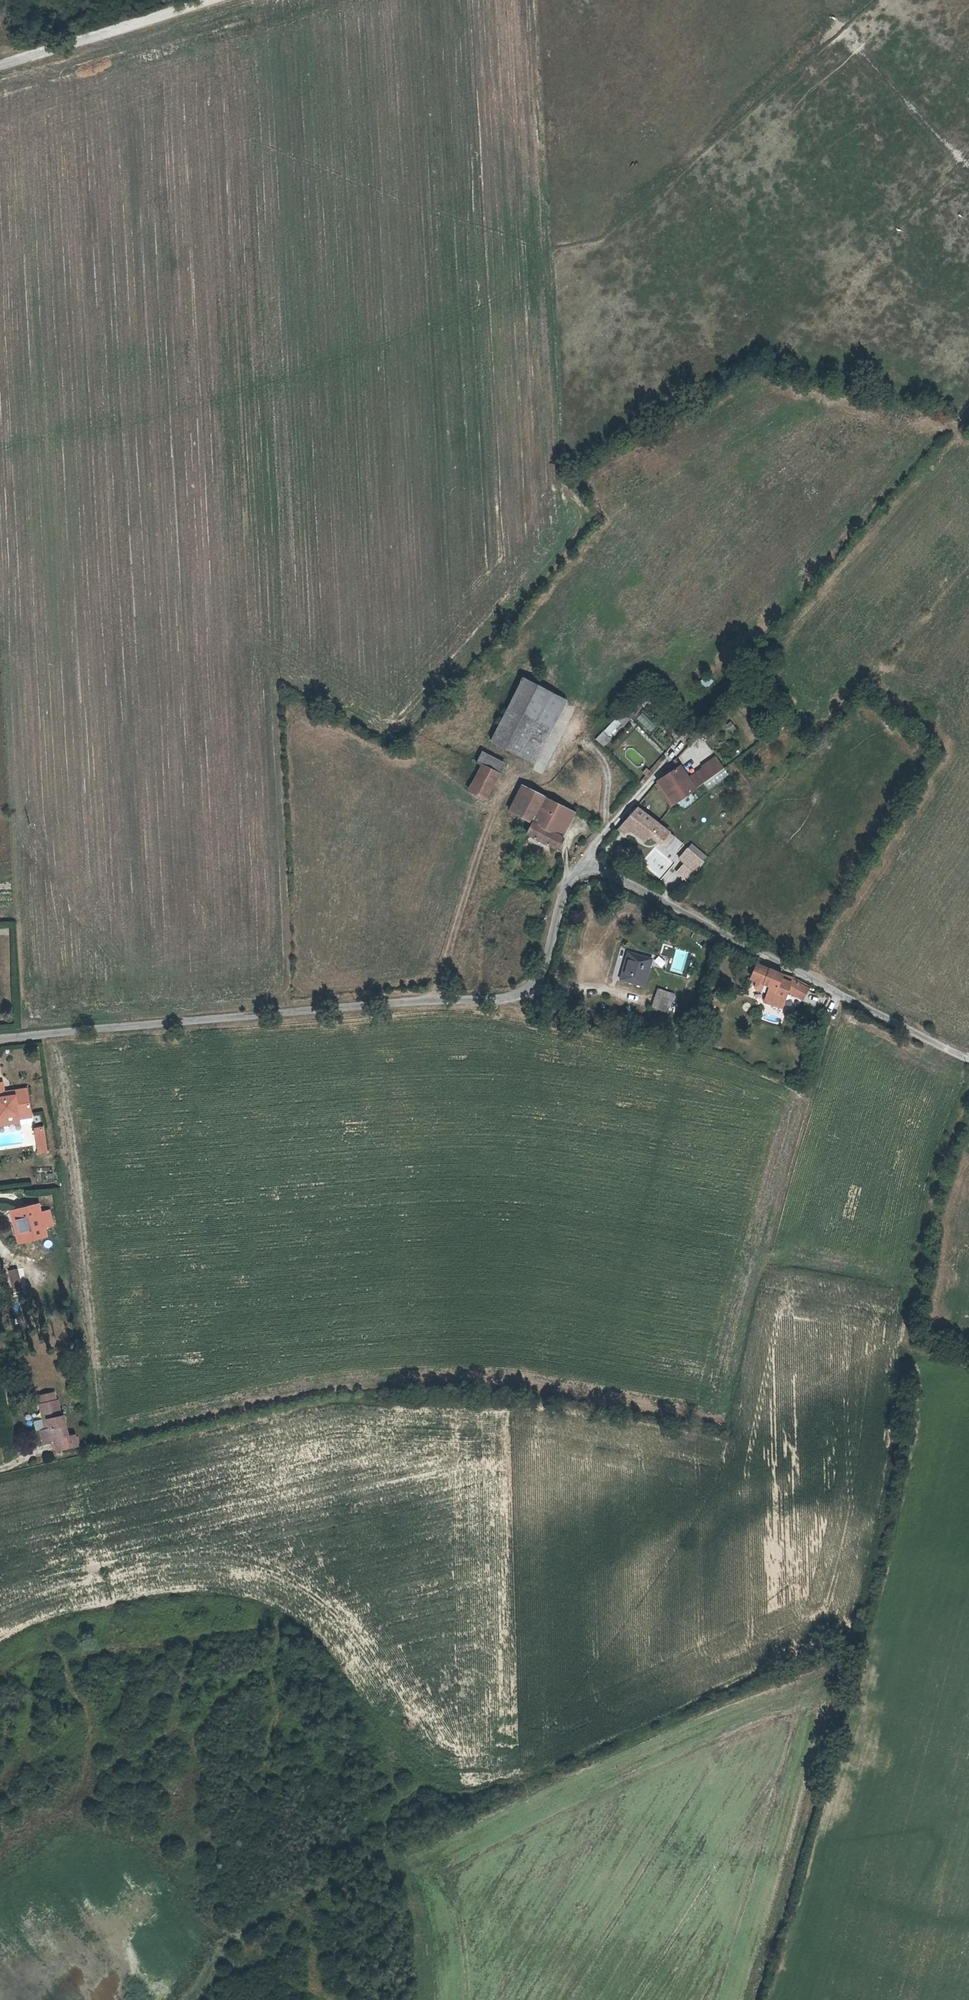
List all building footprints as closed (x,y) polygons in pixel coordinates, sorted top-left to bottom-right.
[(505,703),(507,703),(551,723),(564,695),(518,673),(505,703)] [(705,674),(699,682),(707,688),(713,681),(705,674)] [(553,723),(551,723),(507,703),(491,738),(537,756),(553,723)] [(617,706),(613,711),(620,718),(624,714),(617,706)] [(620,718),(613,711),(591,734),(598,742),(620,718)] [(644,712),(636,718),(647,733),(655,727),(644,712)] [(506,762),(486,752),(482,762),(483,763),(476,779),(493,788),(506,762)] [(709,757),(694,767),(703,779),(717,768),(709,757)] [(703,779),(694,767),(681,776),(688,789),(703,779)] [(686,791),(688,789),(681,776),(677,769),(659,781),(668,797),(669,801),(686,791)] [(472,787),(489,797),(493,788),(476,779),(472,787)] [(530,824),(543,796),(522,785),(508,813),(530,824)] [(553,849),(559,837),(549,831),(556,818),(566,823),(572,811),(543,796),(530,824),(526,836),(553,849)] [(631,809),(622,820),(629,827),(643,838),(655,850),(668,835),(654,823),(637,808),(631,809)] [(549,831),(559,837),(566,823),(556,818),(549,831)] [(615,841),(623,834),(629,827),(622,820),(609,835),(615,841)] [(643,838),(629,827),(623,834),(636,846),(643,838)] [(689,852),(679,862),(686,867),(696,876),(705,865),(689,852)] [(696,876),(686,867),(678,876),(689,885),(696,876)] [(649,959),(627,952),(620,980),(642,986),(649,959)] [(753,978),(761,982),(767,968),(762,965),(760,964),(753,978)] [(767,968),(761,982),(765,984),(761,991),(767,994),(765,1000),(763,1004),(778,1011),(780,1008),(786,997),(789,1000),(796,987),(793,985),(795,982),(772,970),(767,968)] [(653,987),(652,995),(662,998),(664,991),(653,987)] [(808,995),(796,987),(789,1000),(800,1007),(808,995)] [(672,992),(664,991),(662,998),(652,995),(649,1009),(662,1011),(663,1007),(668,1007),(672,992)] [(35,1085),(10,1089),(10,1082),(9,1073),(0,1074),(0,1112),(4,1112),(4,1108),(21,1105),(22,1110),(23,1109),(37,1108),(35,1085)] [(34,1080),(10,1082),(10,1089),(35,1085),(34,1080)] [(21,1105),(4,1108),(4,1112),(5,1116),(24,1114),(23,1109),(22,1110),(21,1105)] [(50,1125),(41,1126),(44,1146),(53,1145),(50,1125)] [(41,1199),(19,1204),(26,1233),(48,1228),(46,1220),(56,1217),(53,1203),(42,1205),(41,1199)] [(20,1235),(26,1233),(19,1204),(13,1206),(20,1235)] [(7,1270),(8,1297),(22,1296),(20,1269),(7,1270)] [(61,1389),(46,1392),(48,1400),(63,1397),(61,1389)] [(56,1423),(52,1424),(54,1437),(62,1435),(64,1445),(85,1439),(83,1430),(76,1431),(71,1411),(69,1411),(66,1396),(63,1397),(48,1400),(47,1401),(50,1415),(54,1414),(56,1423)]
